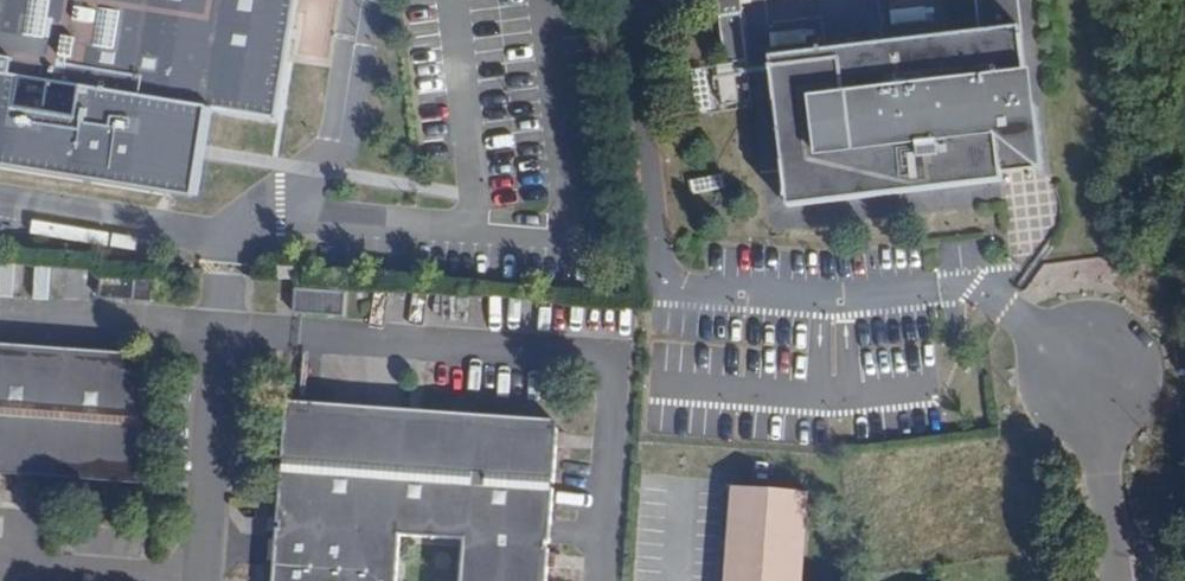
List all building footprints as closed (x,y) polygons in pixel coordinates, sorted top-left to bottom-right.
[(191,199),(206,110),(279,123),(300,0),(0,0),(0,168),(191,199)] [(981,32),(983,40),(775,65),(792,199),(1006,174),(1007,174),(1006,167),(1031,165),(1047,176),(1039,105),(1033,105),(1020,0),(977,0),(981,32)] [(983,40),(981,32),(775,57),(775,65),(983,40)] [(1006,182),(1006,174),(792,199),(793,207),(1006,182)] [(152,278),(98,274),(96,297),(151,301),(152,278)] [(345,290),(295,287),(293,311),(344,314),(345,290)] [(0,351),(0,467),(139,478),(147,362),(0,351)] [(287,406),(273,580),(392,580),(396,528),(459,533),(455,580),(543,580),(555,428),(287,406)] [(737,487),(731,580),(800,580),(806,491),(737,487)]
